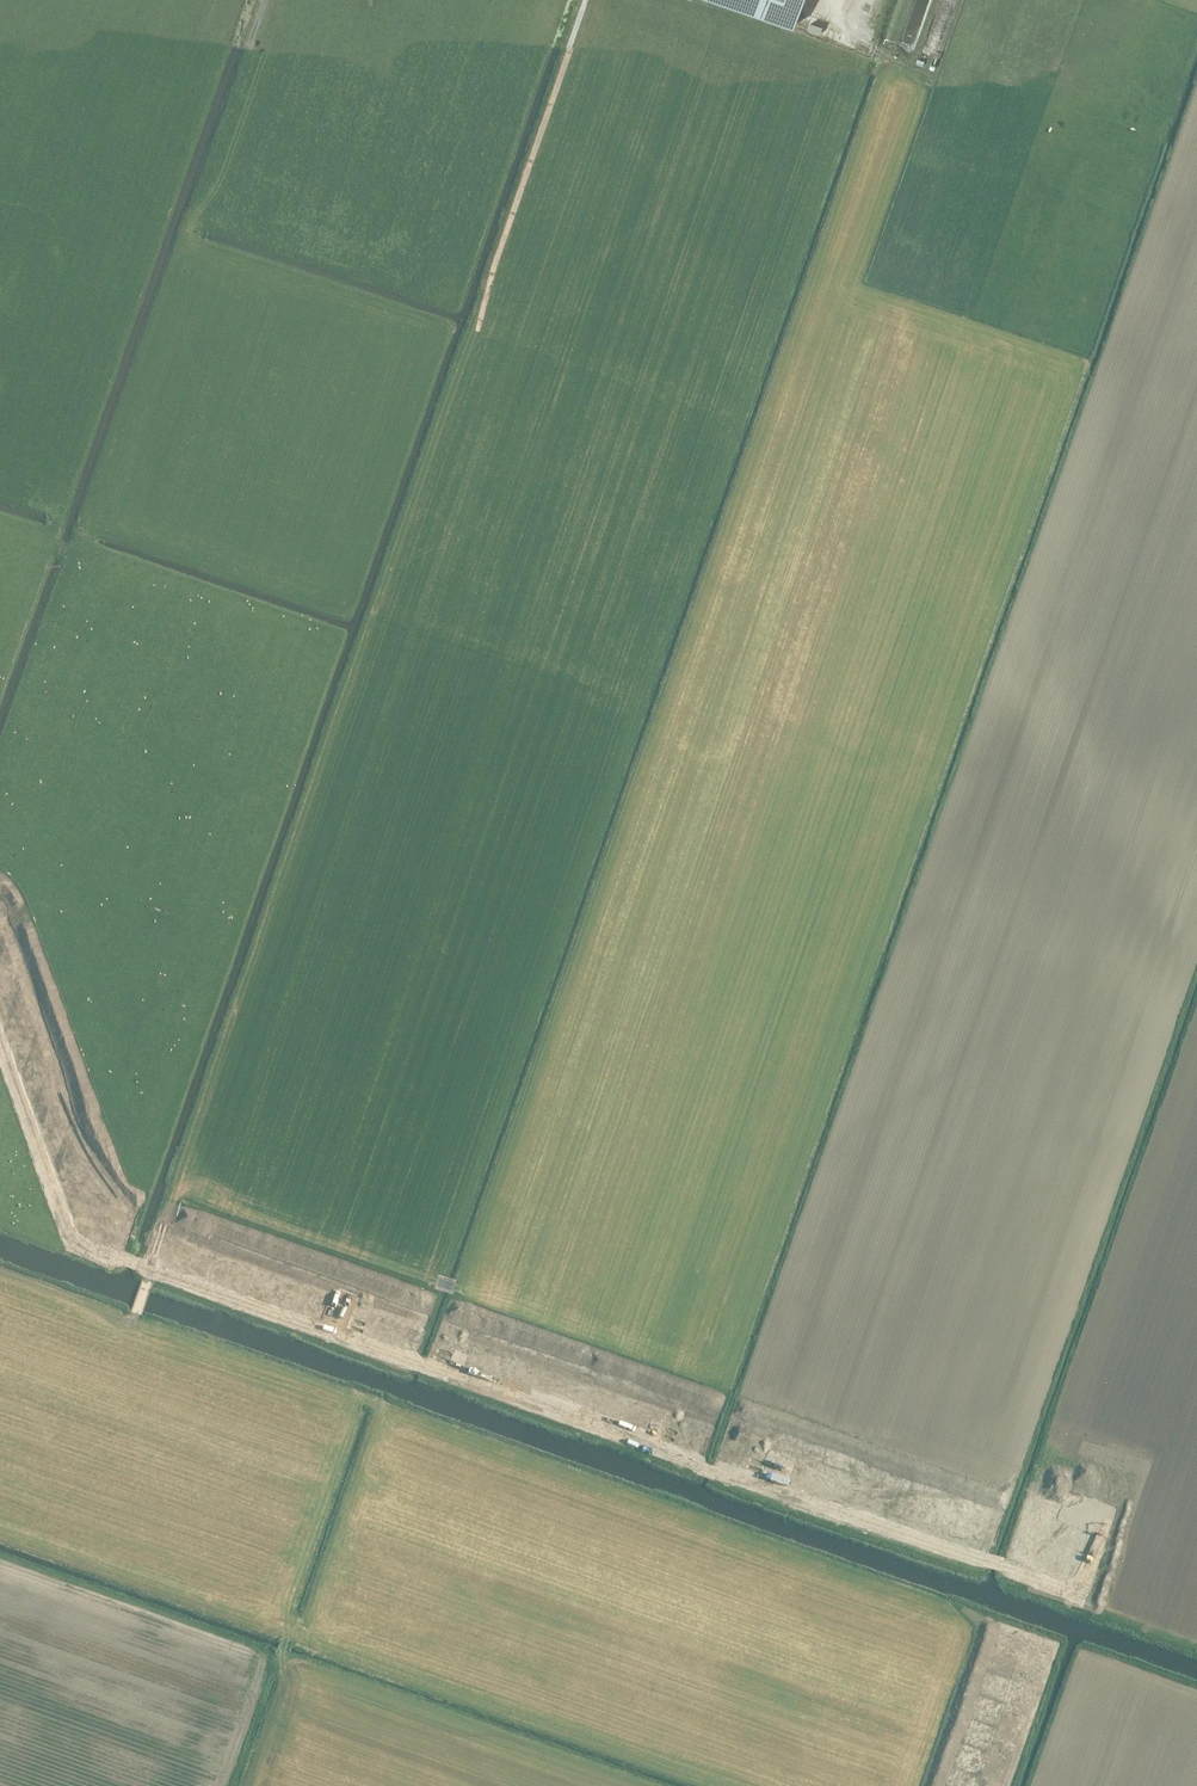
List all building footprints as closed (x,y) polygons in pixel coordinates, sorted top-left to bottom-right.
[(764,0),(727,0),(726,1),(760,13),(764,0)] [(803,0),(764,0),(760,13),(795,25),(803,0)]
